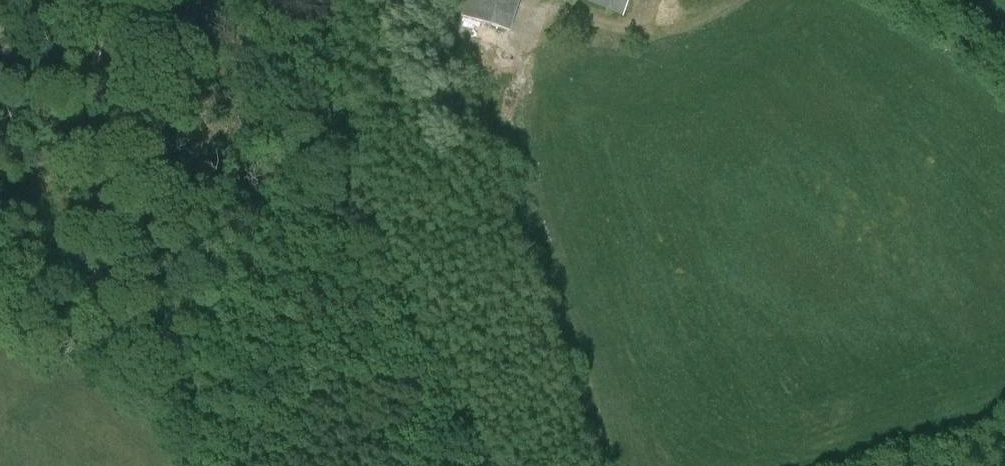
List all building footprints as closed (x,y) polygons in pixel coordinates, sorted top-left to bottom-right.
[(462,19),(512,34),(522,0),(468,0),(462,19)] [(624,17),(632,0),(585,0),(624,17)]
